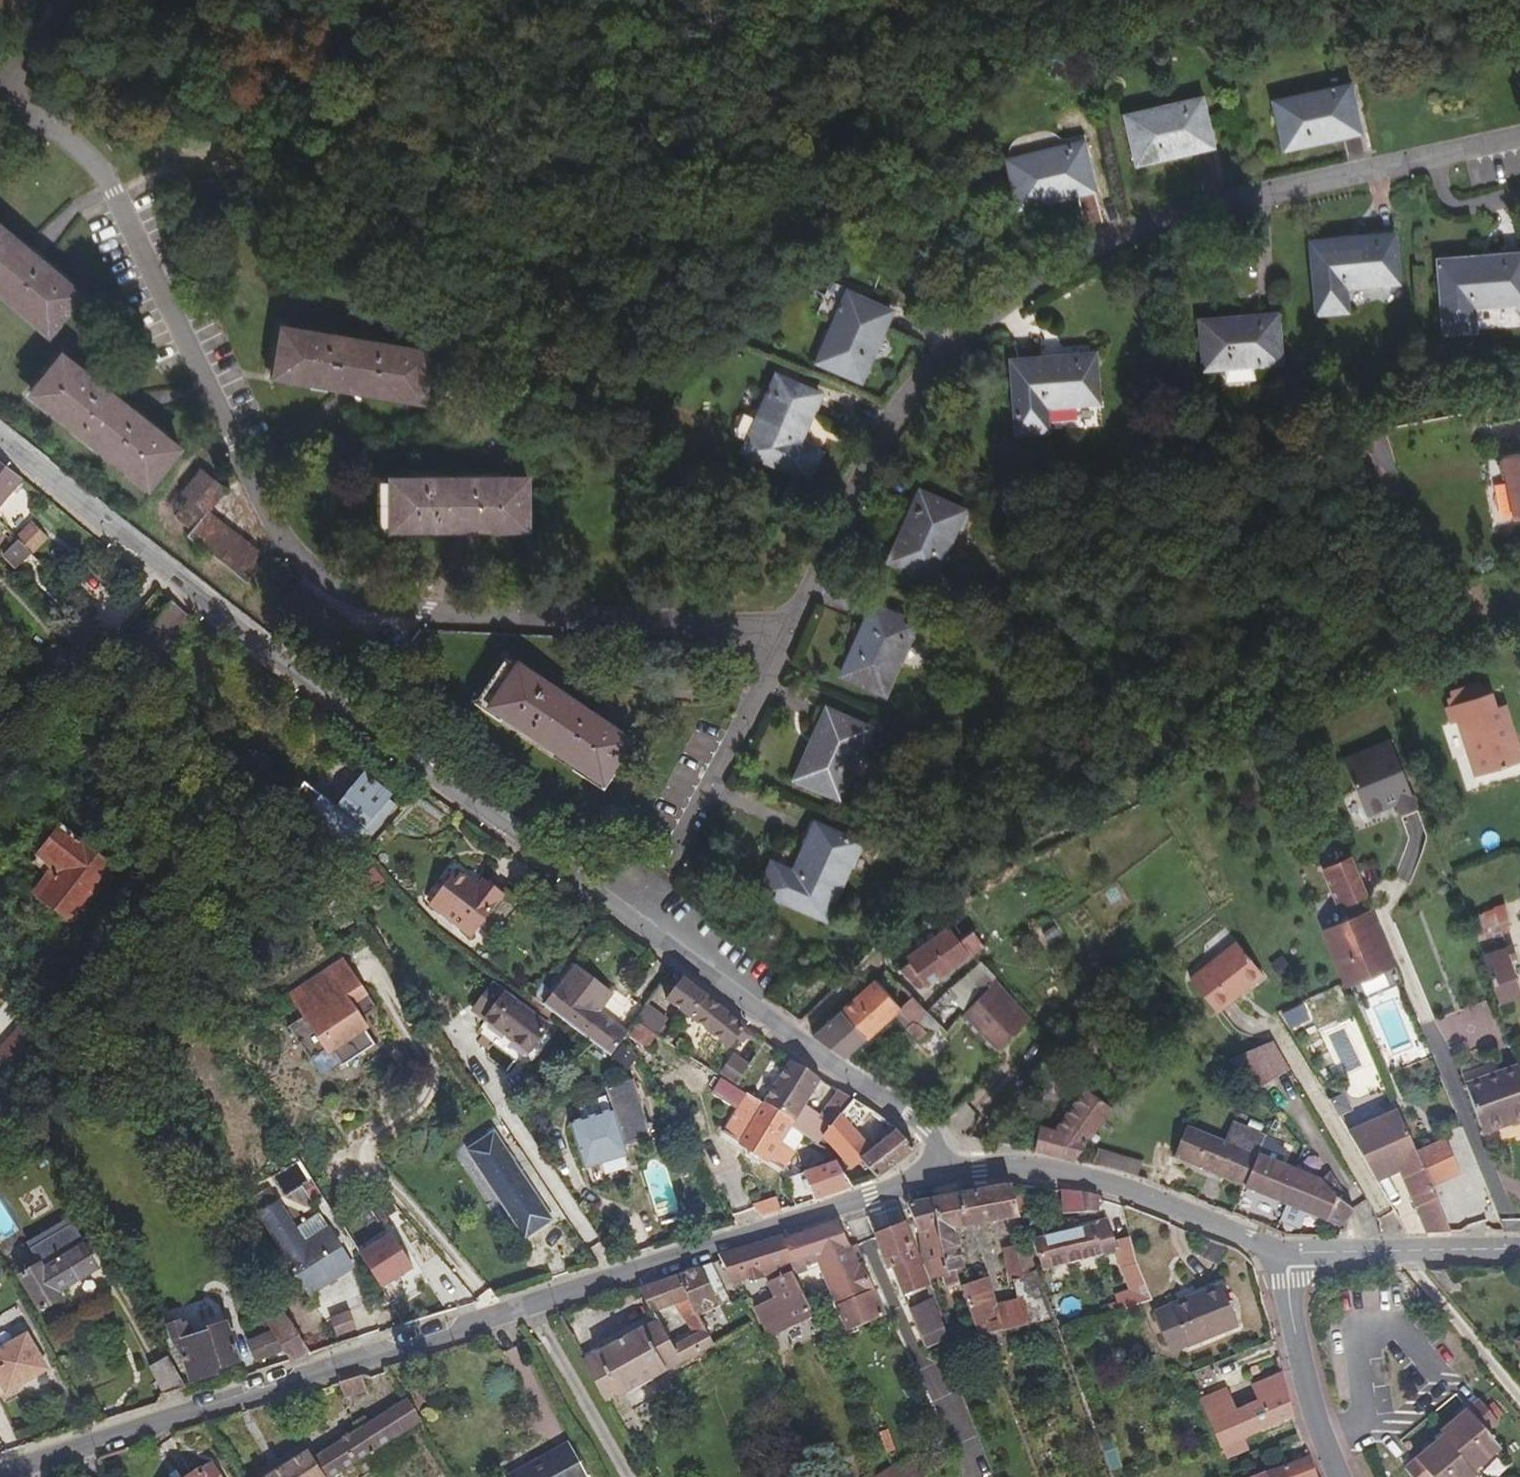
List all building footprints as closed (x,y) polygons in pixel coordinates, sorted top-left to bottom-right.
[(1335,96),(1351,93),(1349,86),(1334,89),(1335,96)] [(1275,102),(1285,148),(1359,132),(1351,93),(1335,96),(1334,89),(1275,102)] [(1187,110),(1203,106),(1201,99),(1186,102),(1187,110)] [(1127,116),(1137,162),(1212,145),(1203,106),(1187,110),(1186,102),(1127,116)] [(1069,154),(1084,151),(1083,144),(1067,147),(1069,154)] [(1008,160),(1019,207),(1093,190),(1084,151),(1069,154),(1067,147),(1008,160)] [(49,333),(81,294),(0,225),(0,291),(49,333)] [(1380,245),(1396,244),(1395,236),(1379,237),(1380,245)] [(1380,245),(1379,237),(1313,243),(1319,314),(1348,312),(1346,288),(1399,283),(1396,244),(1380,245)] [(1519,263),(1519,255),(1506,256),(1507,264),(1519,263)] [(1506,256),(1440,262),(1446,333),(1475,331),(1473,307),(1519,303),(1519,263),(1507,264),(1506,256)] [(849,310),(855,296),(848,293),(842,307),(849,310)] [(817,362),(861,381),(891,312),(855,296),(849,310),(842,307),(817,362)] [(1262,323),(1277,322),(1277,315),(1261,316),(1262,323)] [(1201,320),(1204,368),(1280,362),(1277,322),(1262,323),(1261,316),(1201,320)] [(284,327),(276,376),(423,403),(432,353),(284,327)] [(63,355),(31,394),(148,488),(180,449),(63,355)] [(1080,365),(1096,364),(1096,356),(1080,357),(1080,365)] [(1080,365),(1080,357),(1014,362),(1019,433),(1048,431),(1046,407),(1099,403),(1096,364),(1080,365)] [(778,392),(785,378),(777,375),(771,389),(778,392)] [(778,392),(771,389),(745,450),(811,478),(822,452),(800,442),(821,393),(785,378),(778,392)] [(1501,457),(1498,462),(1501,479),(1506,482),(1514,521),(1519,519),(1519,454),(1501,457)] [(0,461),(0,506),(23,479),(0,461)] [(208,512),(227,488),(202,470),(182,493),(189,499),(175,516),(192,530),(187,536),(247,584),(267,559),(208,512)] [(378,478),(378,528),(528,528),(528,478),(378,478)] [(920,508),(926,494),(920,491),(913,505),(920,508)] [(889,561),(932,580),(963,510),(926,494),(920,508),(913,505),(889,561)] [(48,538),(33,522),(16,538),(17,540),(31,555),(48,538)] [(31,555),(17,540),(3,554),(18,570),(31,555)] [(190,615),(172,601),(127,654),(143,670),(190,615)] [(910,622),(874,606),(842,675),(885,695),(910,640),(903,637),(910,622)] [(917,626),(910,622),(903,637),(910,640),(917,626)] [(507,660),(479,701),(604,785),(632,743),(507,660)] [(1476,687),(1449,696),(1452,705),(1479,696),(1476,687)] [(1505,705),(1497,708),(1492,692),(1479,696),(1452,705),(1446,707),(1452,722),(1457,721),(1475,777),(1519,763),(1519,749),(1505,705)] [(827,727),(833,712),(826,709),(820,724),(827,727)] [(796,779),(839,798),(870,729),(833,712),(827,727),(820,724),(796,779)] [(1416,810),(1388,742),(1343,761),(1366,818),(1395,806),(1399,817),(1416,810)] [(306,781),(289,802),(347,854),(365,831),(371,836),(396,804),(390,799),(391,798),(339,756),(312,787),(306,781)] [(825,918),(852,858),(845,854),(852,840),(815,824),(794,872),(772,863),(760,889),(825,918)] [(114,869),(60,827),(41,853),(56,865),(52,870),(35,892),(73,922),(114,869)] [(859,843),(852,840),(845,854),(852,858),(859,843)] [(56,865),(41,853),(36,858),(52,870),(56,865)] [(1365,895),(1350,858),(1324,869),(1340,907),(1365,895)] [(456,870),(429,905),(456,925),(463,917),(478,929),(504,894),(485,879),(479,887),(456,870)] [(1500,1002),(1519,996),(1519,987),(1513,965),(1518,964),(1512,947),(1507,948),(1500,928),(1510,924),(1503,906),(1472,921),(1479,933),(1484,956),(1500,1002)] [(1394,965),(1371,911),(1324,930),(1347,984),(1394,965)] [(910,962),(901,968),(920,993),(984,947),(973,932),(960,942),(949,926),(906,956),(910,962)] [(1262,973),(1236,941),(1189,978),(1217,1013),(1241,995),(1238,991),(1262,973)] [(339,954),(281,993),(335,1072),(375,1045),(358,1020),(376,1008),(339,954)] [(926,1011),(936,1021),(948,1032),(964,1009),(975,995),(989,983),(994,978),(995,977),(982,962),(956,984),(955,983),(926,1011)] [(576,967),(546,1004),(612,1054),(626,1034),(627,1033),(599,1012),(612,994),(576,967)] [(682,978),(666,999),(729,1048),(738,1038),(745,1043),(748,1039),(753,1032),(746,1027),(682,978)] [(994,978),(989,983),(991,986),(1027,1024),(1032,1019),(994,978)] [(876,980),(813,1036),(845,1058),(894,1015),(917,1040),(936,1021),(926,1011),(911,996),(900,1007),(876,980)] [(550,1027),(491,982),(471,1010),(531,1053),(550,1027)] [(991,986),(963,1014),(998,1051),(1027,1024),(991,986)] [(1278,1014),(1287,1030),(1307,1019),(1298,1003),(1278,1014)] [(646,1004),(636,1020),(658,1034),(668,1020),(646,1004)] [(627,1033),(626,1034),(646,1050),(658,1034),(636,1020),(627,1033)] [(753,1032),(748,1039),(761,1047),(765,1042),(753,1032)] [(1290,1070),(1273,1042),(1229,1060),(1254,1092),(1290,1070)] [(733,1054),(719,1075),(736,1085),(749,1065),(733,1054)] [(790,1060),(763,1104),(794,1125),(808,1135),(817,1141),(821,1136),(853,1099),(838,1090),(818,1117),(804,1107),(821,1079),(790,1060)] [(1519,1066),(1466,1085),(1480,1125),(1512,1114),(1515,1123),(1519,1121),(1519,1070),(1519,1066)] [(745,1094),(717,1076),(709,1089),(737,1107),(745,1094)] [(651,1136),(632,1079),(605,1088),(612,1108),(569,1122),(585,1170),(629,1155),(625,1145),(651,1136)] [(1113,1108),(1084,1088),(1055,1129),(1039,1124),(1035,1150),(1075,1160),(1113,1108)] [(737,1107),(723,1132),(784,1170),(796,1152),(793,1150),(782,1143),(794,1125),(763,1104),(746,1092),(745,1094),(737,1107)] [(1342,1093),(1326,1100),(1333,1116),(1349,1108),(1342,1093)] [(853,1099),(821,1136),(851,1169),(861,1160),(878,1179),(914,1150),(896,1130),(871,1150),(854,1130),(871,1110),(853,1099)] [(1512,1114),(1480,1125),(1483,1134),(1515,1123),(1512,1114)] [(1450,1232),(1431,1187),(1461,1175),(1446,1140),(1417,1153),(1416,1152),(1400,1115),(1350,1136),(1379,1184),(1401,1171),(1428,1232),(1450,1232)] [(1188,1126),(1174,1158),(1245,1186),(1266,1140),(1267,1137),(1232,1121),(1224,1142),(1188,1126)] [(808,1135),(794,1125),(782,1143),(793,1150),(797,1145),(801,1147),(808,1135)] [(552,1221),(494,1132),(467,1149),(525,1238),(552,1221)] [(1266,1140),(1245,1186),(1287,1204),(1300,1171),(1282,1164),(1287,1149),(1266,1140)] [(1144,1161),(1095,1147),(1091,1163),(1139,1176),(1144,1161)] [(852,1186),(836,1161),(804,1172),(814,1200),(852,1186)] [(1287,1204),(1280,1221),(1300,1229),(1307,1211),(1327,1220),(1342,1226),(1354,1211),(1331,1171),(1322,1179),(1300,1171),(1287,1204)] [(1013,1184),(932,1199),(945,1269),(950,1268),(955,1282),(973,1336),(983,1334),(1004,1330),(996,1304),(987,1278),(968,1284),(965,1274),(960,1245),(957,1245),(954,1229),(1007,1219),(1013,1247),(1002,1249),(1009,1281),(1016,1279),(1019,1297),(1026,1325),(1054,1319),(1046,1299),(1047,1298),(1035,1268),(1022,1239),(1013,1184)] [(290,1195),(301,1218),(316,1212),(305,1188),(290,1195)] [(1084,1193),(1062,1191),(1062,1213),(1099,1212),(1099,1196),(1084,1193)] [(774,1196),(751,1204),(757,1219),(780,1211),(774,1196)] [(945,1269),(932,1199),(907,1204),(917,1232),(921,1257),(929,1280),(943,1276),(946,1285),(955,1282),(950,1268),(945,1269)] [(295,1226),(279,1200),(257,1214),(308,1295),(353,1267),(341,1247),(329,1228),(306,1242),(295,1226)] [(927,1286),(898,1207),(885,1211),(892,1230),(875,1237),(889,1268),(891,1267),(892,1269),(895,1277),(903,1295),(927,1286)] [(329,1228),(319,1212),(295,1226),(306,1242),(329,1228)] [(28,1249),(70,1223),(66,1217),(24,1243),(28,1249)] [(1095,1224),(1033,1239),(1043,1270),(1118,1251),(1122,1266),(1131,1291),(1116,1297),(1120,1310),(1152,1301),(1136,1262),(1131,1236),(1116,1240),(1108,1220),(1095,1223),(1095,1224)] [(837,1306),(838,1305),(843,1316),(850,1313),(854,1315),(858,1325),(885,1313),(874,1290),(869,1278),(870,1278),(853,1243),(849,1245),(839,1222),(786,1239),(793,1262),(816,1255),(837,1306)] [(19,1277),(40,1311),(59,1300),(55,1293),(95,1269),(82,1248),(84,1245),(70,1223),(28,1249),(38,1266),(19,1277)] [(361,1255),(382,1289),(425,1262),(403,1228),(361,1255)] [(718,1254),(721,1260),(733,1283),(794,1265),(793,1262),(786,1239),(784,1235),(718,1254)] [(725,1291),(711,1263),(659,1282),(674,1305),(694,1335),(705,1329),(699,1317),(720,1306),(715,1296),(725,1291)] [(805,1300),(796,1270),(766,1283),(774,1300),(755,1310),(769,1335),(812,1314),(805,1300)] [(674,1305),(659,1282),(639,1289),(652,1314),(674,1305)] [(1238,1326),(1222,1285),(1154,1312),(1170,1353),(1238,1326)] [(1390,1288),(1349,1288),(1349,1310),(1390,1309),(1390,1288)] [(1026,1325),(1019,1297),(996,1304),(1004,1330),(1026,1325)] [(946,1339),(932,1300),(909,1310),(925,1348),(946,1339)] [(308,1352),(279,1305),(263,1315),(272,1331),(285,1352),(291,1362),(308,1352)] [(332,1317),(340,1337),(359,1330),(352,1310),(332,1317)] [(848,1329),(858,1325),(854,1315),(850,1313),(843,1316),(848,1329)] [(672,1346),(658,1319),(583,1360),(607,1404),(664,1371),(714,1346),(705,1329),(694,1335),(672,1346)] [(206,1331),(185,1337),(180,1321),(163,1325),(168,1342),(180,1361),(186,1384),(191,1382),(218,1374),(217,1369),(239,1362),(226,1323),(206,1330),(206,1331)] [(285,1352),(272,1331),(252,1340),(255,1364),(285,1352)] [(26,1335),(0,1350),(0,1384),(6,1394),(47,1370),(26,1335)] [(188,1392),(171,1363),(153,1374),(165,1402),(188,1392)] [(1293,1415),(1283,1374),(1254,1386),(1260,1402),(1235,1412),(1225,1390),(1200,1401),(1225,1458),(1251,1447),(1246,1436),(1293,1415)] [(368,1391),(362,1376),(340,1383),(345,1399),(368,1391)] [(1501,1449),(1487,1433),(1499,1423),(1478,1399),(1440,1433),(1443,1436),(1405,1467),(1412,1476),(1475,1476),(1477,1475),(1474,1472),(1501,1449)] [(314,1458),(309,1450),(266,1476),(336,1476),(420,1423),(405,1400),(372,1421),(366,1410),(355,1417),(357,1421),(344,1429),(349,1436),(314,1458)] [(569,1443),(506,1476),(587,1476),(569,1443)] [(1254,1476),(1317,1476),(1309,1456),(1254,1476)] [(872,1476),(911,1476),(903,1461),(872,1476)] [(188,1476),(221,1476),(212,1463),(200,1471),(199,1470),(188,1476)]
